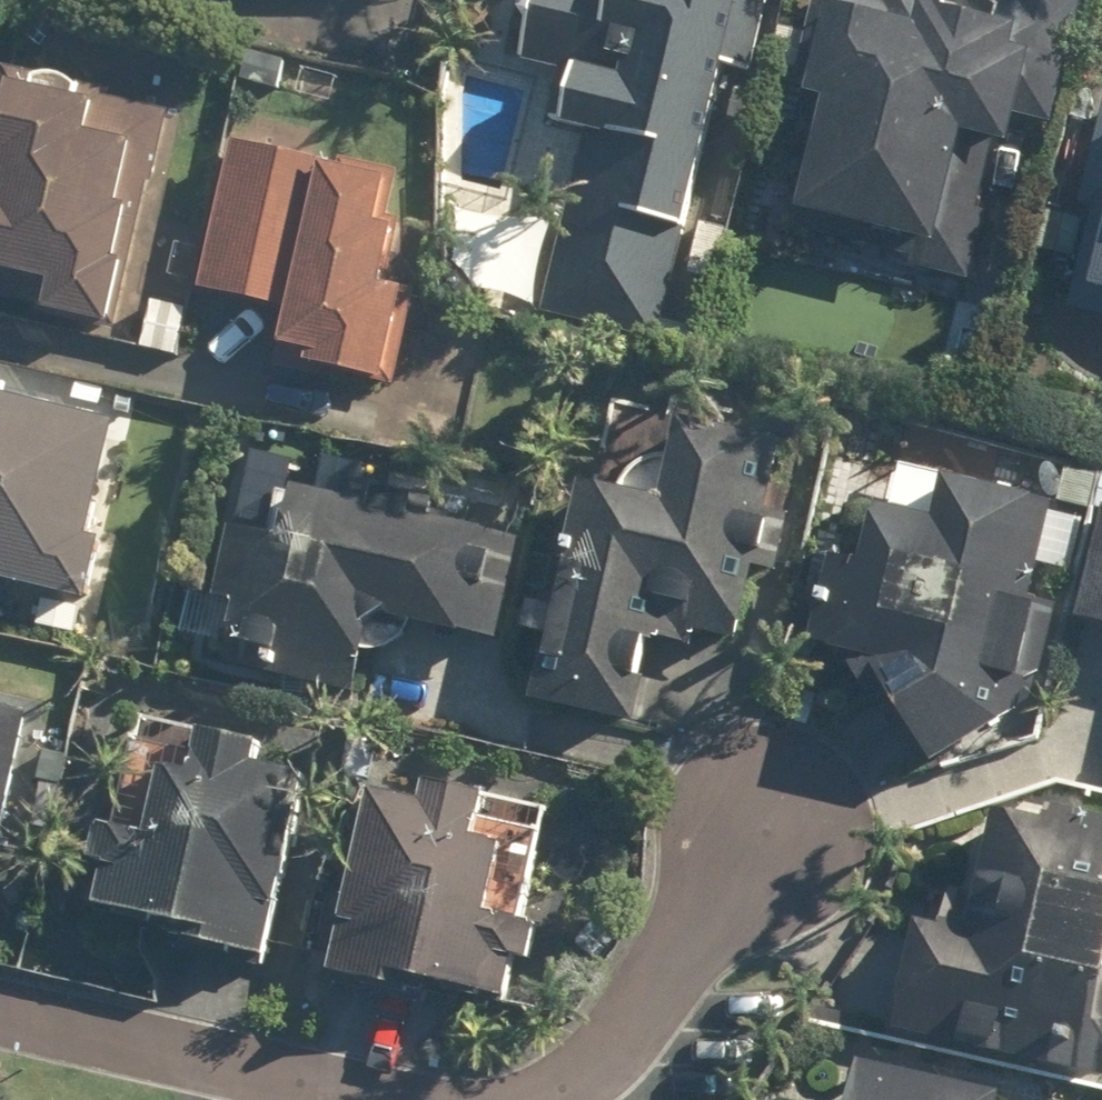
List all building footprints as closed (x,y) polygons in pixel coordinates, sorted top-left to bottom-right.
[(585,138),(563,253),(538,249),(524,320),(653,344),(705,69),(744,77),(759,0),(519,0),(507,63),(563,73),(552,131),(585,138)] [(1033,0),(875,0),(874,7),(841,0),(806,0),(785,101),(809,106),(786,219),(927,247),(949,143),(1002,154),(1033,0)] [(163,120),(0,92),(0,285),(37,291),(32,322),(126,338),(163,120)] [(1097,92),(1070,213),(1088,217),(1058,351),(1101,361),(1101,93),(1097,92)] [(380,183),(221,150),(191,295),(274,312),(263,368),(376,391),(395,302),(371,297),(384,235),(370,232),(380,183)] [(184,307),(145,300),(134,359),(173,366),(184,307)] [(38,602),(31,634),(70,643),(93,544),(77,540),(103,430),(0,406),(0,593),(38,602)] [(740,651),(777,450),(665,430),(650,508),(563,492),(524,708),(630,728),(647,634),(740,651)] [(221,612),(209,672),(346,699),(357,639),(478,662),(501,542),(402,523),(407,500),(343,488),(340,503),(268,489),(258,538),(218,531),(203,609),(221,612)] [(850,710),(977,738),(988,690),(1009,695),(1050,513),(935,488),(925,529),(856,514),(845,563),(818,557),(800,639),(863,653),(850,710)] [(1101,635),(1101,518),(1089,516),(1066,628),(1101,635)] [(25,721),(0,715),(0,819),(25,721)] [(120,741),(81,921),(193,946),(191,959),(262,974),(305,781),(260,770),(265,745),(184,727),(178,754),(120,741)] [(521,925),(541,808),(409,784),(405,802),(354,793),(321,980),(505,1013),(513,966),(529,969),(537,927),(521,925)] [(1101,1064),(1101,834),(971,816),(961,892),(936,888),(930,927),(899,922),(882,1044),(1101,1075),(1101,1064)] [(843,1074),(838,1099),(971,1099),(843,1074)]
